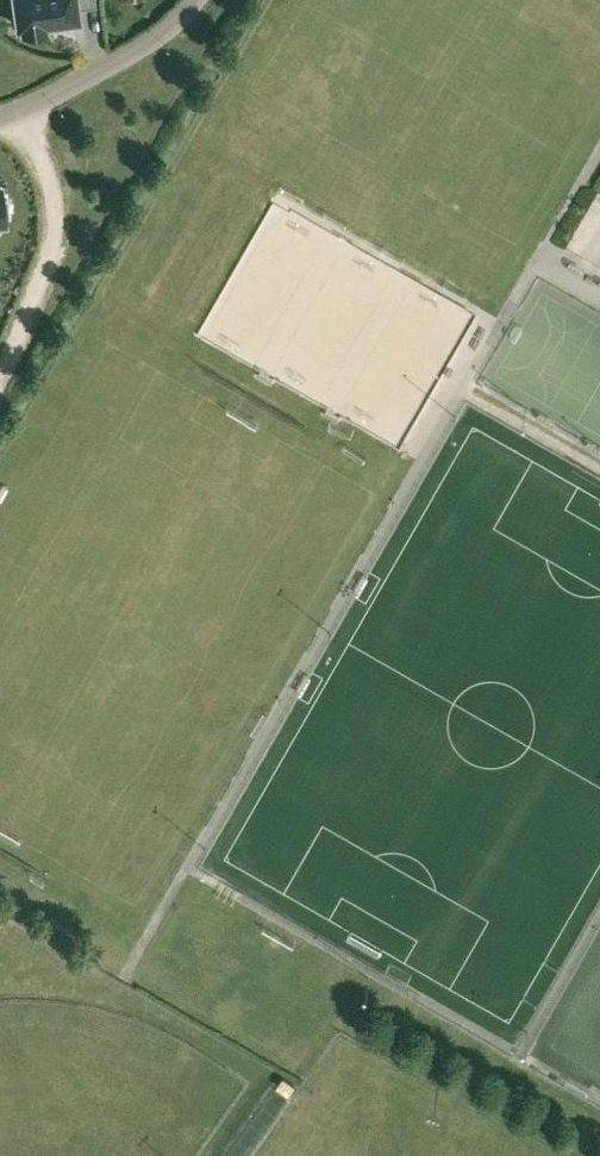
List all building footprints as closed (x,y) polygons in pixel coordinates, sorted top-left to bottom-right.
[(17,24),(20,24),(21,28),(45,25),(44,20),(78,16),(76,0),(10,0),(9,0),(12,19),(16,18),(17,24)] [(4,218),(4,215),(9,214),(7,198),(2,198),(0,180),(0,218),(4,218)]
